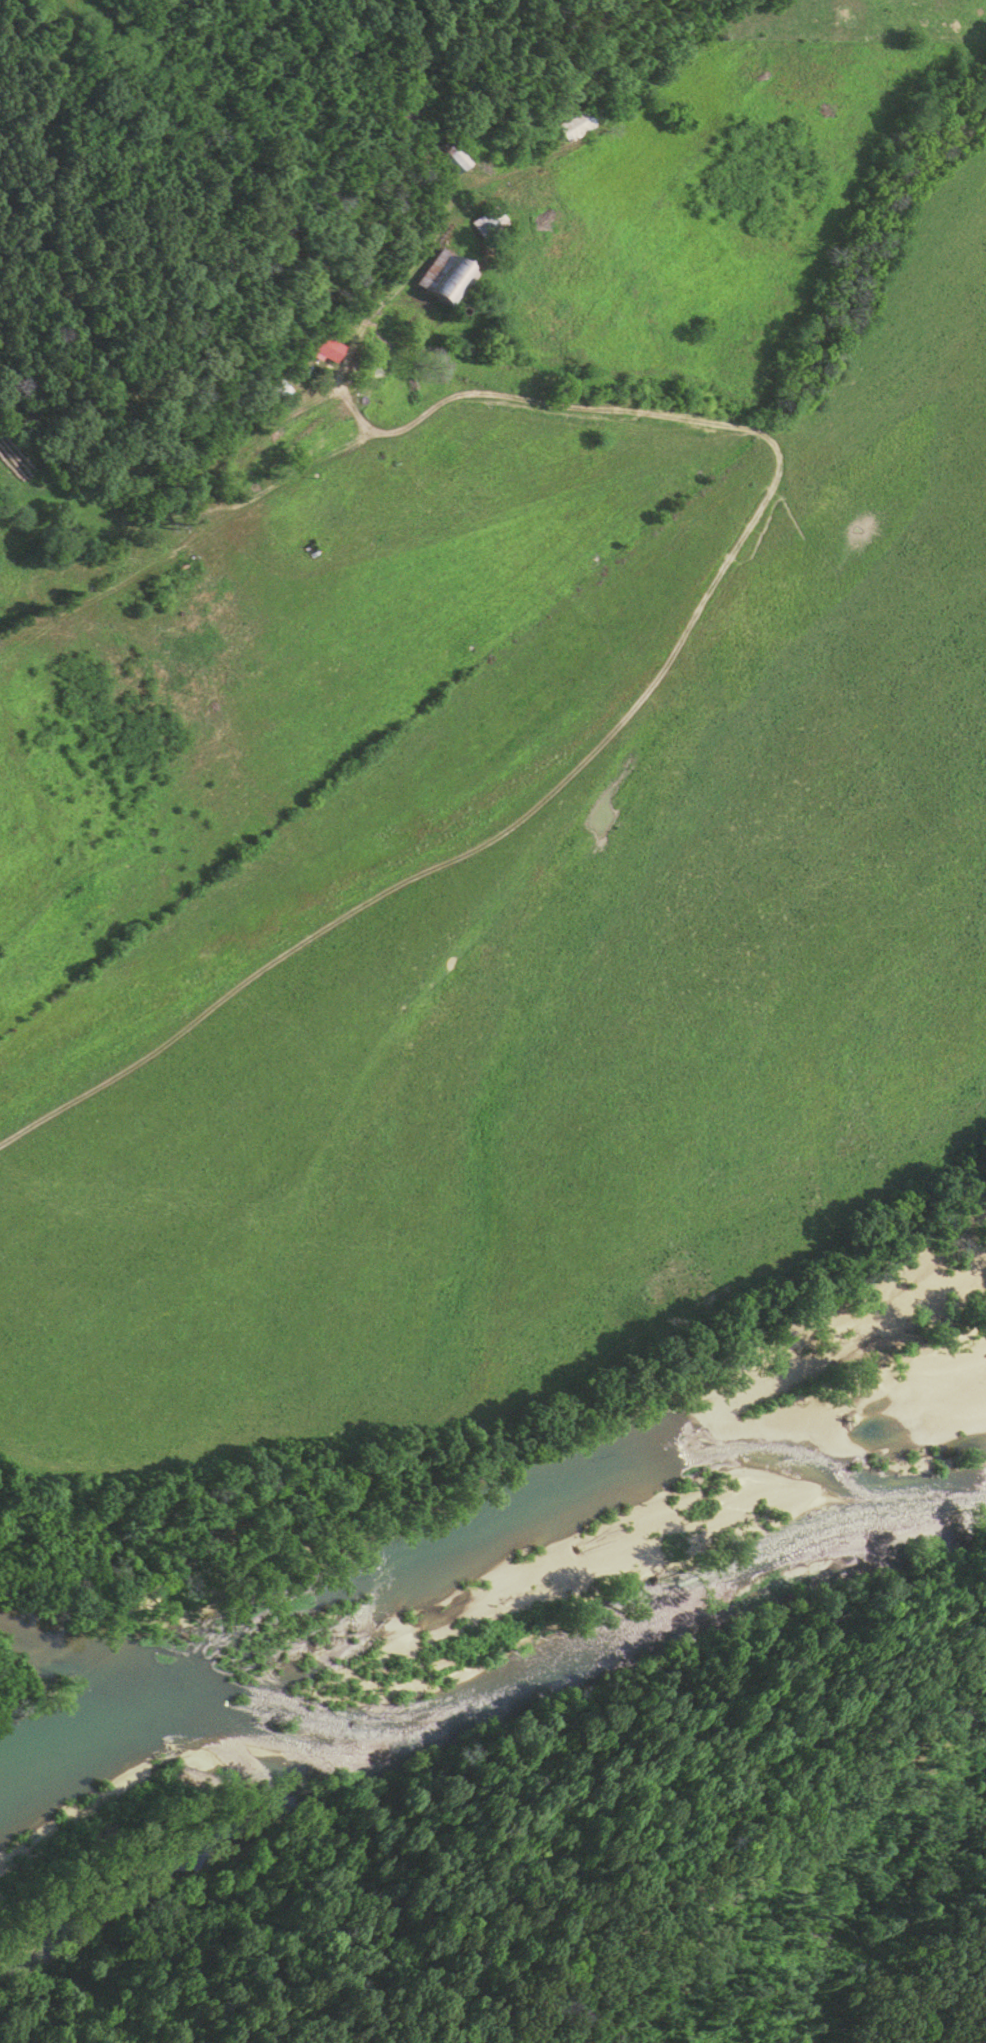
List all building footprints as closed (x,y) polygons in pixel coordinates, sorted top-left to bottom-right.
[(457,172),(466,165),(452,147),(443,154),(457,172)] [(471,268),(446,252),(440,261),(448,265),(437,283),(432,280),(425,292),(448,305),(471,268)] [(345,348),(324,336),(312,357),(322,362),(324,358),(335,364),(345,348)]
